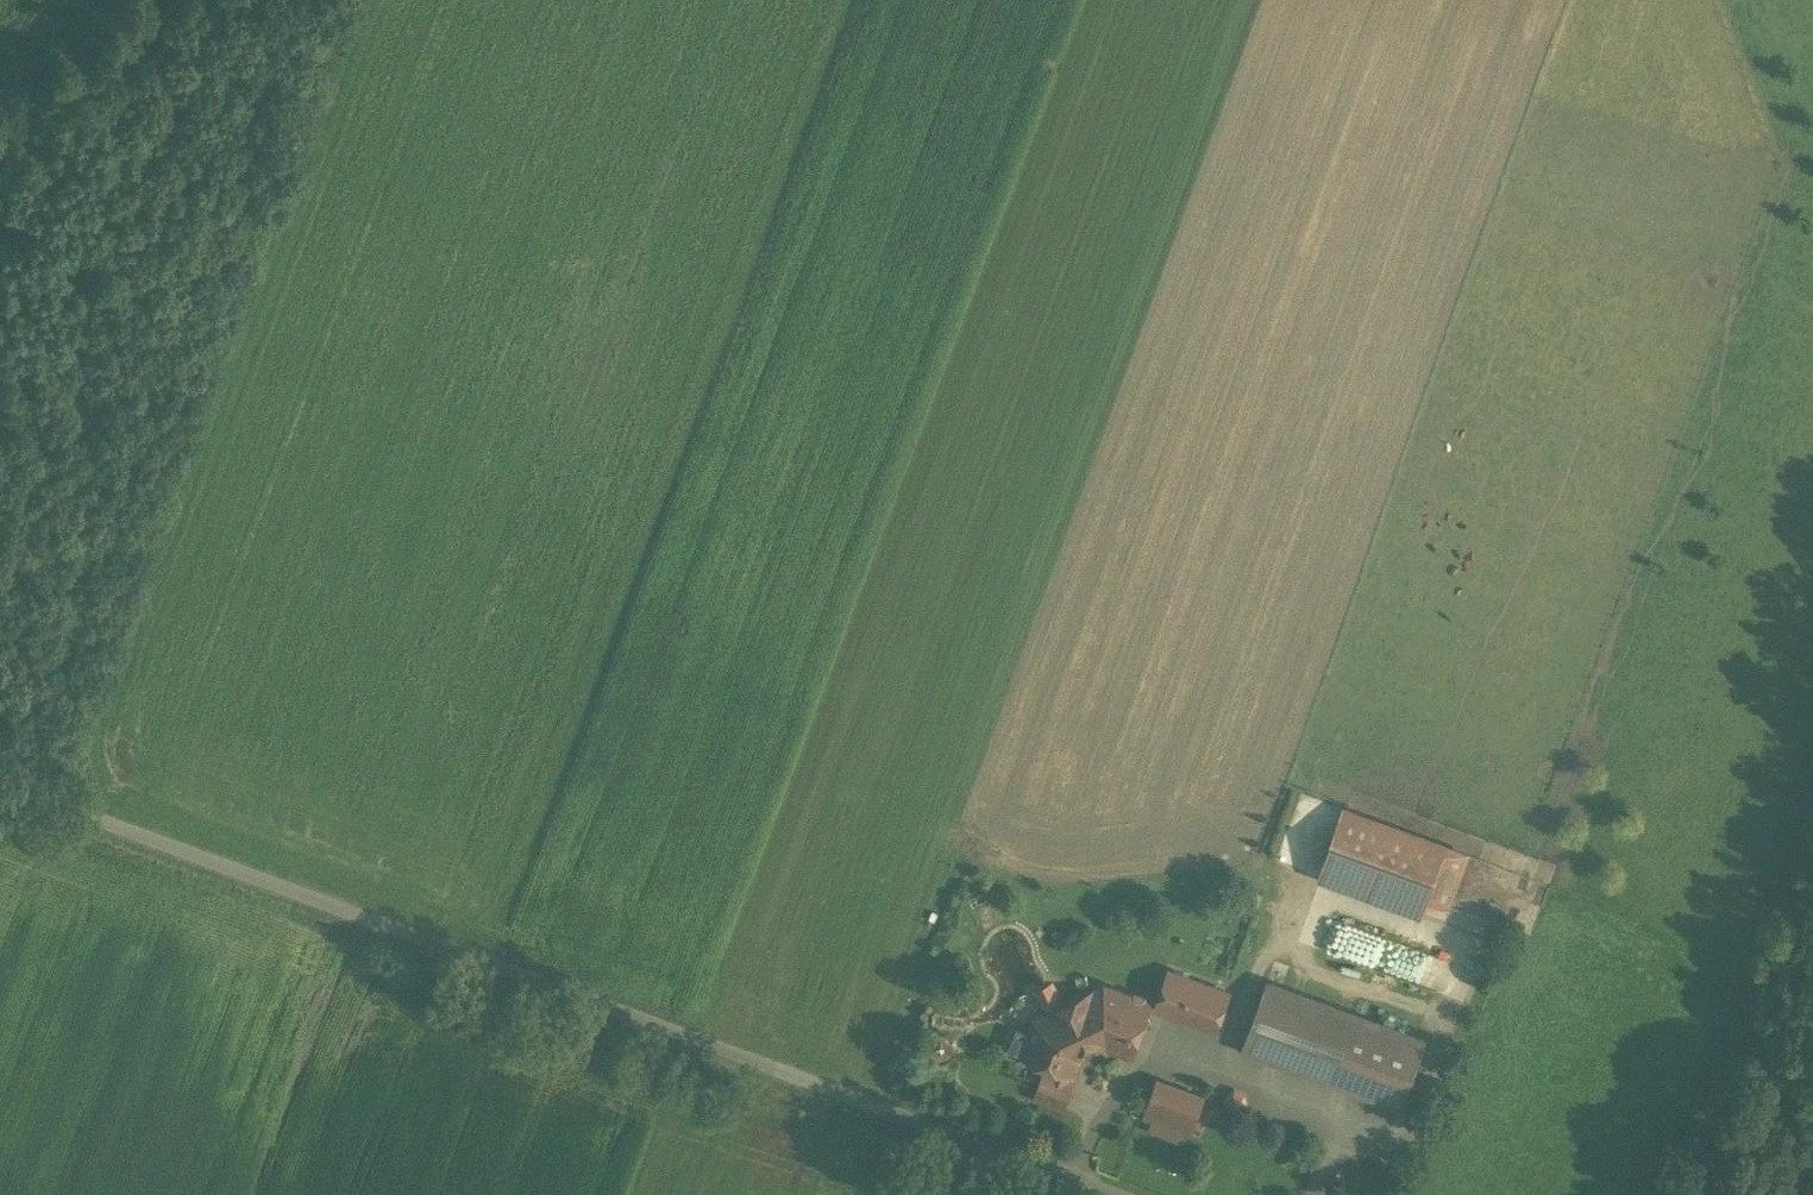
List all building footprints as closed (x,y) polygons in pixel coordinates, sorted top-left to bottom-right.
[(1454,834),(1348,797),(1346,803),(1321,875),(1427,911),(1454,834)] [(1237,979),(1178,957),(1161,1001),(1221,1023),(1237,979)] [(1432,1032),(1274,973),(1248,1042),(1406,1101),(1432,1032)] [(1037,1003),(1022,1049),(1079,1071),(1086,1052),(1103,1041),(1137,1050),(1158,998),(1104,975),(1037,1003)] [(1211,1088),(1162,1069),(1147,1109),(1196,1127),(1211,1088)] [(1233,1085),(1232,1106),(1253,1108),(1254,1087),(1233,1085)]
